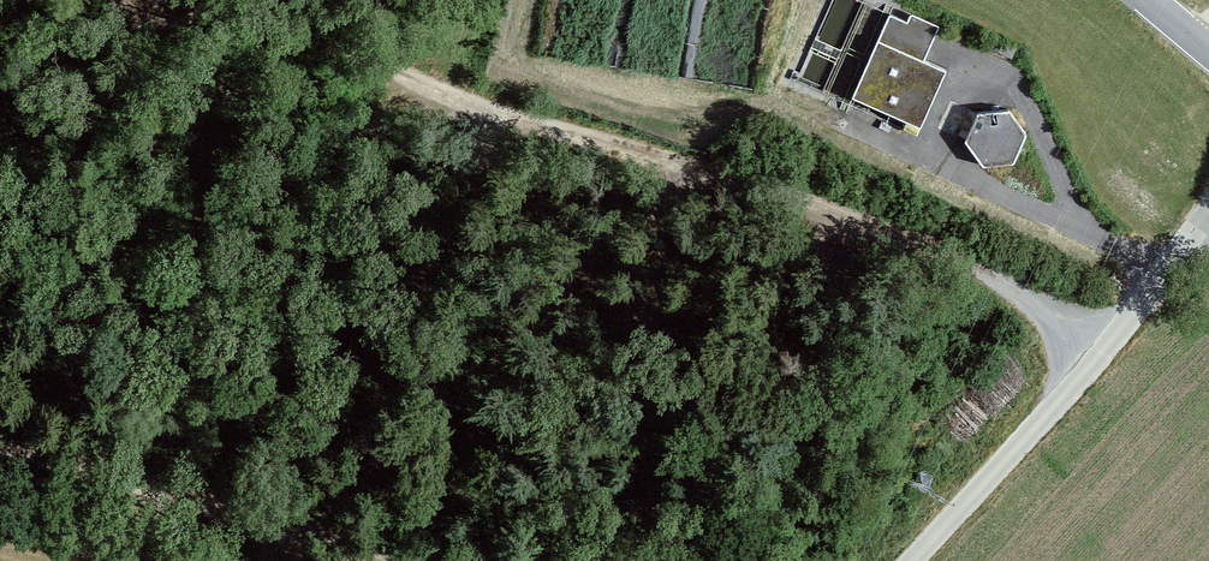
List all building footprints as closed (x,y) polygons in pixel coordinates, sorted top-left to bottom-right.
[(846,95),(884,4),(874,0),(863,0),(826,86),(846,95)] [(910,26),(892,18),(854,101),(925,133),(950,77),(928,67),(944,30),(915,17),(910,26)] [(1014,114),(980,115),(969,144),(984,169),(1016,166),(1027,141),(1014,114)]
